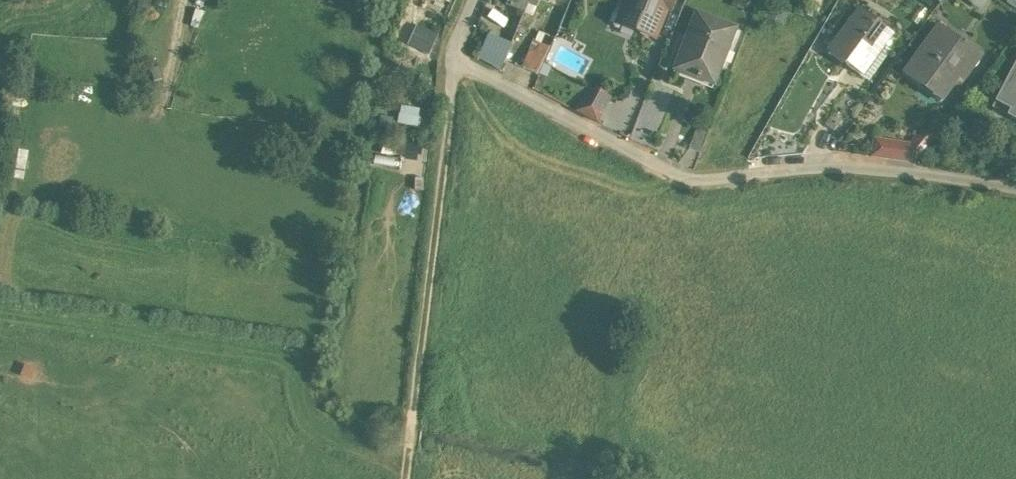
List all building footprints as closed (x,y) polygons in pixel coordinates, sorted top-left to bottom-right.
[(505,7),(524,14),(528,5),(530,0),(508,0),(505,7)] [(528,5),(535,8),(539,0),(547,4),(549,0),(530,0),(528,5)] [(625,5),(629,7),(625,18),(638,23),(634,32),(637,33),(650,38),(653,40),(665,10),(668,11),(672,1),(669,0),(627,0),(625,5)] [(988,0),(959,0),(980,14),(988,0)] [(858,11),(827,54),(862,78),(893,36),(858,11)] [(735,30),(695,15),(675,67),(697,76),(696,80),(698,81),(700,77),(714,83),(735,30)] [(408,46),(430,55),(438,36),(416,27),(408,46)] [(949,41),(936,31),(902,76),(919,89),(923,83),(945,98),(962,74),(966,78),(981,59),(951,38),(949,41)] [(510,44),(488,35),(478,59),(500,70),(510,44)] [(521,67),(536,75),(549,49),(533,41),(521,67)] [(993,102),(1008,109),(1004,116),(1015,123),(1015,57),(993,102)] [(609,99),(588,88),(576,112),(597,123),(609,99)] [(845,94),(829,116),(840,124),(856,102),(845,94)] [(415,122),(418,110),(401,105),(398,117),(415,122)] [(938,134),(926,124),(911,143),(924,153),(938,134)] [(688,148),(699,152),(707,131),(696,127),(688,148)] [(902,144),(874,140),(871,157),(892,160),(905,150),(904,148),(902,144)]
